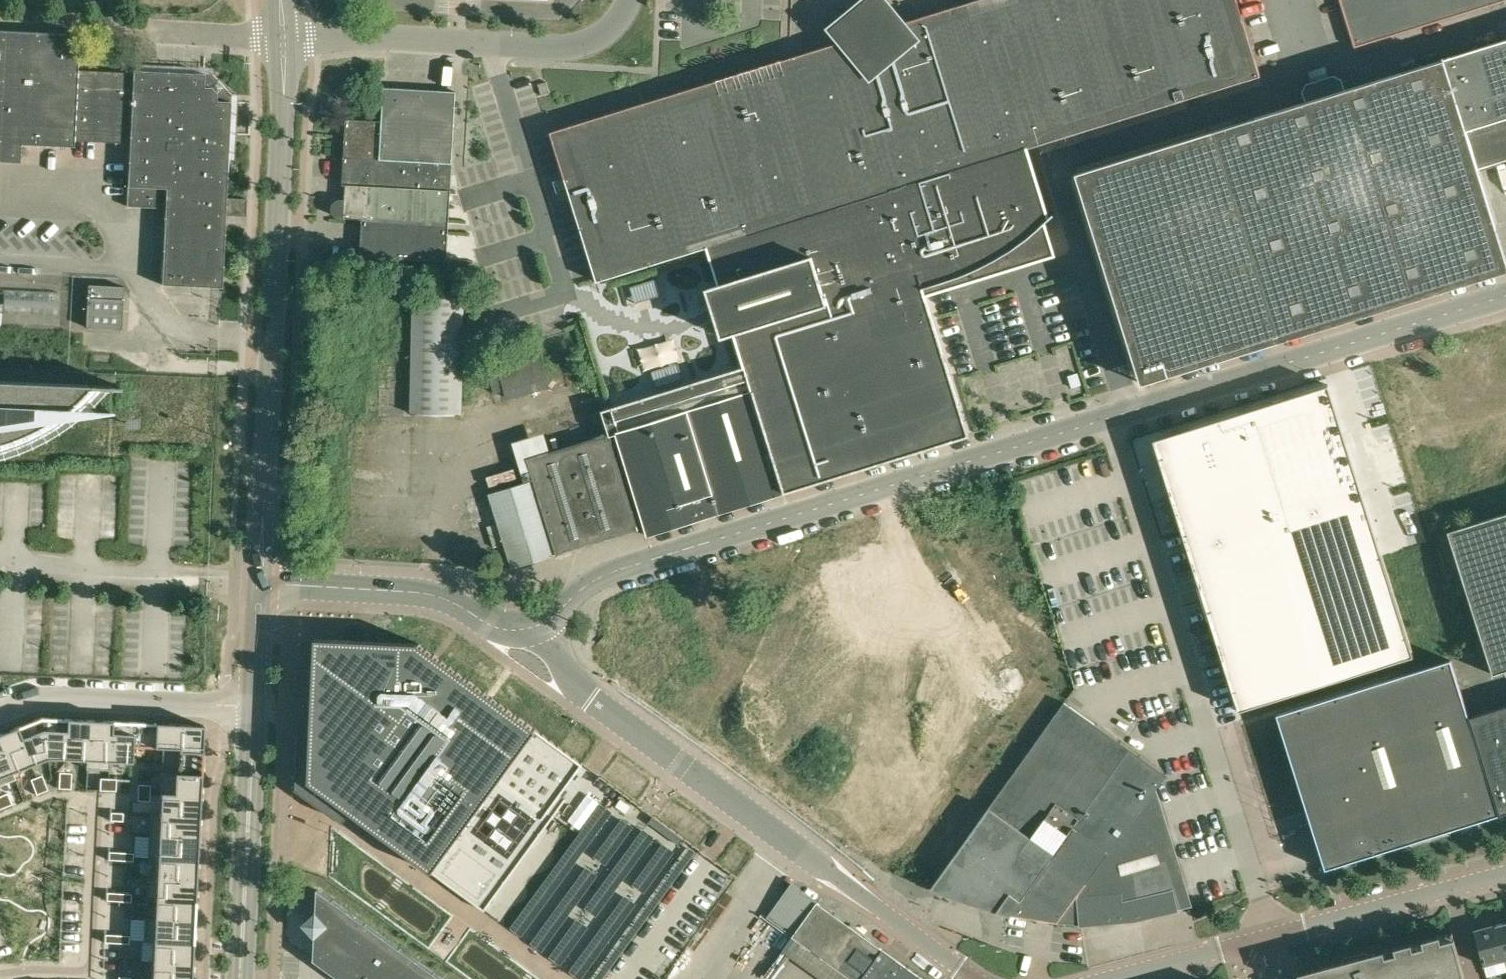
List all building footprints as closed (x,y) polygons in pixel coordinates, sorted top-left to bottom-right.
[(661,97),(552,131),(598,280),(709,246),(1027,147),(1260,75),(1237,0),(974,0),(910,20),(842,41),(661,97)] [(842,41),(910,20),(893,0),(866,0),(831,27),(842,41)] [(1355,43),(1497,0),(1342,0),(1355,43)] [(73,146),(73,136),(129,138),(125,206),(155,207),(156,203),(164,203),(160,284),(221,287),(225,214),(245,215),(246,198),(226,197),(230,101),(216,100),(216,93),(210,86),(203,86),(204,73),(132,69),(132,73),(77,70),(78,33),(0,29),(0,143),(73,146)] [(1445,58),(1444,56),(1443,56),(1444,58),(1346,89),(1306,101),(1076,173),(1142,383),(1281,339),(1505,269),(1505,252),(1479,166),(1505,158),(1505,39),(1445,58)] [(1303,90),(1306,101),(1346,89),(1342,78),(1335,74),(1307,82),(1303,90)] [(339,217),(342,218),(364,219),(362,257),(363,257),(363,256),(447,260),(447,261),(448,261),(456,91),(384,88),(382,121),(347,119),(344,185),(347,185),(347,199),(343,199),(341,199),(338,200),(336,202),(334,205),(333,208),(334,210),(335,213),(337,215),(339,217)] [(746,366),(604,410),(612,435),(619,433),(650,534),(787,492),(786,491),(968,434),(923,289),(949,280),(958,277),(964,275),(972,271),(978,268),(986,264),(994,260),(1001,256),(1009,251),(1016,246),(1023,241),(1030,235),(1036,229),(1043,223),(1049,217),(1027,147),(709,246),(721,283),(709,287),(724,335),(736,331),(746,366)] [(122,328),(124,285),(88,284),(86,326),(122,328)] [(413,294),(411,412),(462,413),(466,295),(413,294)] [(494,353),(495,354),(485,356),(494,393),(505,390),(507,398),(552,386),(539,341),(494,353)] [(9,441),(25,434),(39,427),(54,418),(67,408),(79,398),(90,386),(0,382),(0,443),(9,441)] [(1170,442),(1147,449),(1162,497),(1156,499),(1224,717),(1414,657),(1329,385),(1168,436),(1170,442)] [(500,521),(488,525),(495,546),(507,542),(515,567),(560,553),(561,554),(641,529),(610,432),(531,457),(534,467),(523,470),(526,481),(491,492),(500,521)] [(1448,532),(1493,675),(1505,671),(1505,514),(1448,532)] [(314,638),(308,781),(484,909),(562,801),(565,798),(559,794),(582,762),(417,642),(314,638)] [(1326,870),(1490,818),(1499,815),(1469,718),(1451,660),(1277,715),(1326,870)] [(968,902),(1009,914),(1072,827),(1130,748),(1066,701),(1034,745),(931,889),(968,902)] [(1469,718),(1499,815),(1505,813),(1505,707),(1469,718)] [(40,717),(16,727),(30,764),(47,757),(40,717)] [(67,718),(40,717),(47,757),(65,758),(67,718)] [(67,718),(65,758),(87,759),(89,719),(67,718)] [(89,719),(87,759),(108,760),(110,720),(89,719)] [(110,720),(108,760),(131,761),(132,745),(133,721),(110,720)] [(133,721),(132,745),(162,747),(161,757),(178,758),(180,723),(133,721)] [(161,757),(160,772),(200,774),(203,724),(180,723),(178,758),(161,757)] [(0,733),(0,743),(11,771),(30,764),(16,727),(0,733)] [(11,771),(0,743),(0,776),(11,771)] [(1168,775),(1130,748),(1072,827),(1109,853),(1157,789),(1168,775)] [(59,771),(59,779),(71,780),(71,772),(59,771)] [(160,772),(159,793),(199,794),(200,774),(160,772)] [(41,774),(30,779),(33,786),(44,782),(41,774)] [(100,777),(99,789),(107,790),(108,778),(100,777)] [(108,778),(107,790),(115,790),(116,778),(108,778)] [(59,779),(58,787),(70,788),(71,780),(59,779)] [(44,782),(33,786),(36,794),(47,789),(44,782)] [(138,784),(137,792),(149,792),(150,784),(138,784)] [(1079,894),(1058,921),(1061,918),(1079,921),(1080,923),(1134,918),(1192,905),(1193,905),(1157,789),(1109,853),(1079,894)] [(0,795),(0,798),(3,807),(11,804),(6,792),(0,795)] [(137,792),(137,800),(149,800),(149,792),(137,792)] [(159,793),(158,814),(198,816),(199,794),(159,793)] [(111,812),(110,820),(122,821),(123,813),(111,812)] [(158,814),(157,836),(197,838),(198,816),(158,814)] [(1109,853),(1072,827),(1009,914),(1058,921),(1079,894),(1109,853)] [(157,836),(156,857),(196,859),(197,838),(157,836)] [(109,851),(109,859),(121,860),(121,852),(109,851)] [(121,852),(121,860),(133,860),(133,852),(121,852)] [(156,857),(155,878),(195,880),(196,859),(156,857)] [(155,878),(155,898),(194,900),(195,880),(155,878)] [(818,902),(792,883),(769,916),(795,934),(818,902)] [(318,890),(317,914),(305,924),(315,936),(314,960),(341,978),(443,978),(318,890)] [(107,892),(107,900),(119,900),(119,892),(107,892)] [(119,892),(119,900),(131,901),(131,893),(119,892)] [(155,898),(154,919),(193,921),(194,900),(155,898)] [(818,902),(795,934),(794,936),(853,978),(862,978),(884,949),(818,902)] [(154,919),(153,940),(192,942),(193,921),(154,919)] [(1495,925),(1504,959),(1505,958),(1505,922),(1495,925)] [(1483,964),(1504,959),(1495,925),(1474,931),(1483,964)] [(105,934),(105,942),(117,942),(117,934),(105,934)] [(117,934),(117,942),(129,943),(129,935),(117,934)] [(1456,944),(1443,947),(1439,935),(1421,940),(1423,947),(1414,950),(1412,942),(1393,947),(1396,955),(1384,958),(1382,950),(1297,973),(1300,978),(1464,978),(1456,944)] [(153,940),(151,962),(191,964),(192,942),(153,940)] [(862,978),(925,978),(884,949),(862,978)] [(151,978),(191,978),(191,964),(151,962),(151,978)]
